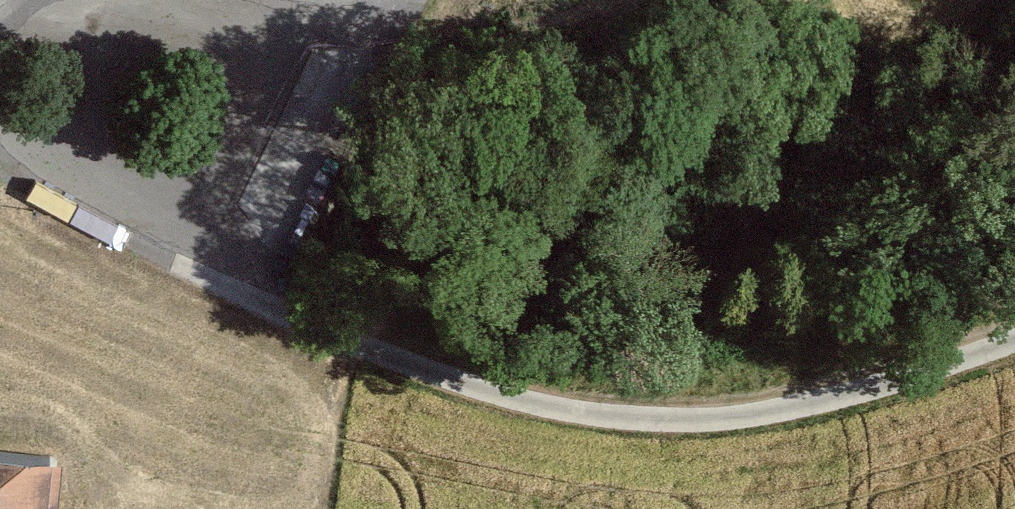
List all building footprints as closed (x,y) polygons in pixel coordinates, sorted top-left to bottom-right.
[(59,456),(0,451),(0,508),(55,508),(59,456)]
